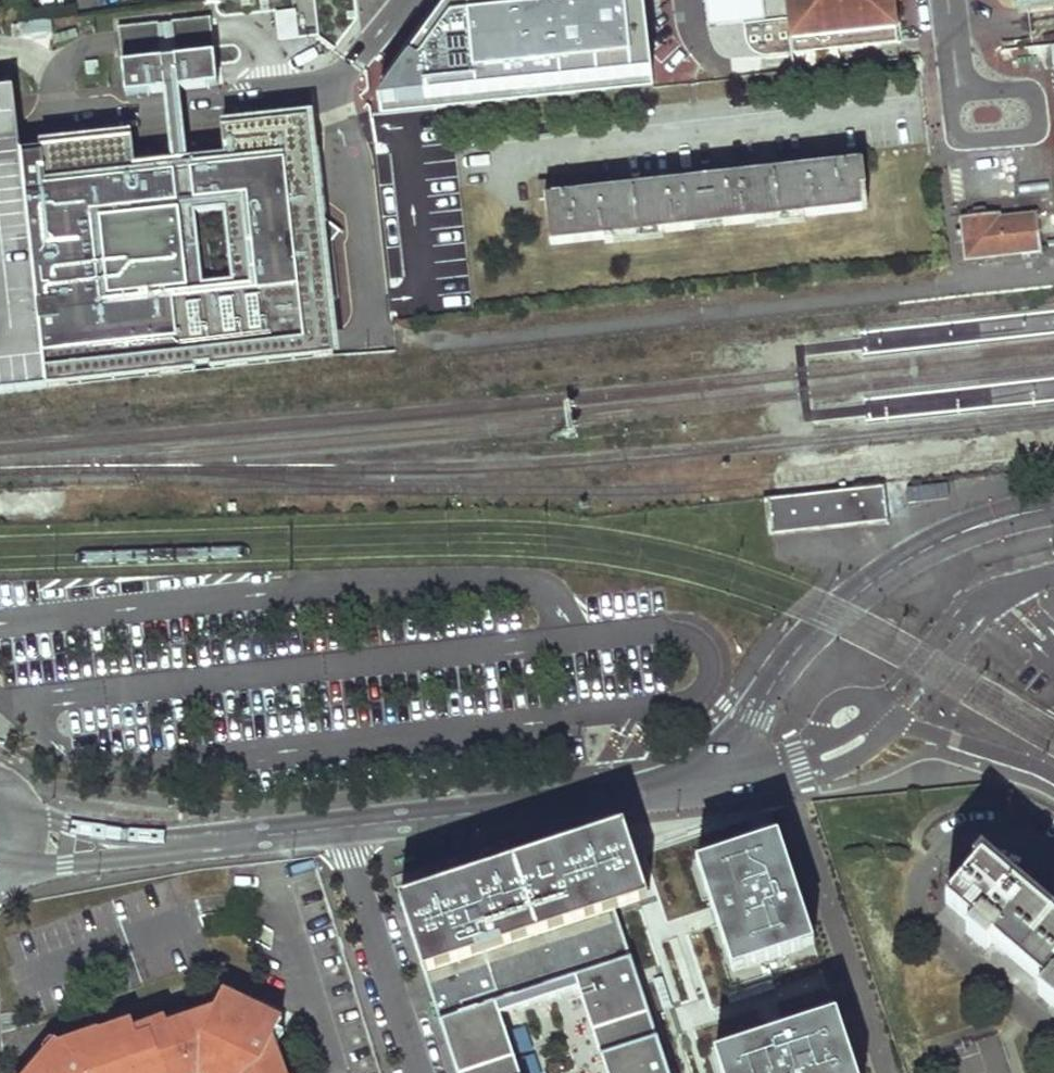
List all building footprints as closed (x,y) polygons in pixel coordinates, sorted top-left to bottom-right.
[(432,32),(422,43),(413,36),(402,50),(412,57),(374,108),(374,111),(653,88),(643,0),(456,0),(432,32)] [(791,19),(745,25),(748,44),(760,50),(777,54),(786,55),(843,48),(898,42),(893,0),(788,0),(791,19)] [(1021,9),(1053,5),(1053,0),(1020,0),(1021,9)] [(280,37),(297,34),(293,9),(276,12),(280,37)] [(120,40),(126,99),(165,94),(173,93),(180,92),(218,88),(212,32),(210,21),(119,32),(120,40)] [(173,93),(165,94),(167,122),(173,177),(187,174),(182,120),(180,92),(173,93)] [(51,391),(22,158),(19,133),(14,93),(0,95),(0,397),(51,391)] [(22,158),(51,391),(334,359),(332,340),(328,303),(339,302),(333,246),(342,234),(330,225),(320,218),(308,124),(224,134),(227,171),(187,174),(173,177),(137,180),(133,143),(42,154),(42,155),(22,158)] [(561,180),(536,183),(538,200),(544,199),(549,245),(861,210),(859,188),(864,187),(861,162),(563,196),(561,180)] [(1001,215),(961,219),(966,260),(1040,252),(1036,214),(1001,218),(1001,215)] [(888,520),(884,487),(768,501),(771,534),(888,520)] [(629,830),(404,902),(428,976),(618,914),(653,904),(629,830)] [(808,954),(772,845),(689,872),(704,918),(725,984),(808,954)] [(949,901),(974,924),(968,930),(987,948),(994,942),(1042,987),(1036,995),(1053,1011),(1053,921),(986,858),(949,901)] [(618,914),(428,976),(448,1035),(503,1018),(584,992),(638,974),(618,914)] [(584,992),(611,1072),(623,1072),(666,1059),(638,974),(584,992)] [(210,1018),(204,1014),(168,1027),(138,1038),(136,1031),(133,1023),(100,1034),(100,1033),(62,1046),(58,1042),(31,1072),(194,1072),(198,1071),(202,1072),(283,1072),(275,1049),(270,1046),(282,1021),(254,1008),(222,992),(210,1018)] [(716,1054),(722,1072),(858,1072),(839,1014),(716,1054)] [(448,1035),(460,1072),(521,1072),(503,1018),(448,1035)] [(136,1031),(138,1038),(168,1027),(166,1021),(136,1031)] [(623,1072),(670,1072),(666,1059),(623,1072)]
